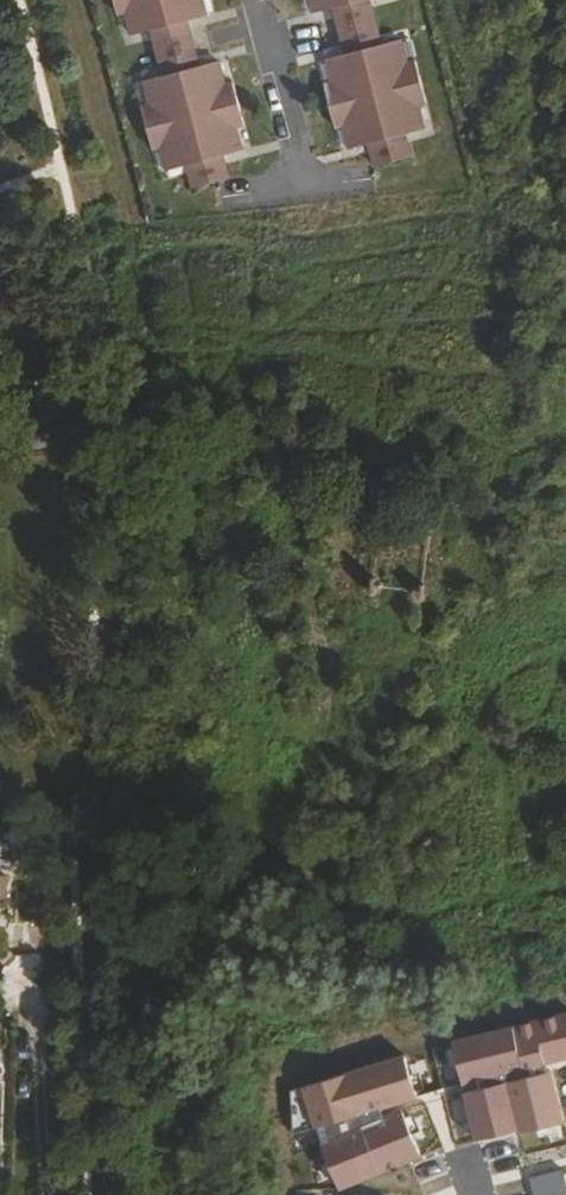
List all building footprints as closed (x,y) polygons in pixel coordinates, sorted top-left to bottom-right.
[(195,45),(189,25),(209,19),(202,0),(112,0),(116,20),(124,18),(129,40),(151,35),(156,55),(195,45)] [(377,22),(372,2),(381,0),(306,0),(310,17),(332,12),(337,32),(377,22)] [(373,170),(414,160),(409,141),(427,137),(420,113),(430,111),(417,58),(407,61),(403,42),(383,47),(377,22),(337,32),(344,58),(325,62),(330,85),(323,86),(335,135),(343,133),(348,152),(367,148),(373,170)] [(202,68),(195,45),(156,55),(162,78),(142,83),(148,107),(139,109),(151,155),(161,153),(166,176),(186,171),(192,194),(233,183),(226,160),(246,156),(240,134),(247,133),(234,88),(227,90),(220,64),(202,68)]
